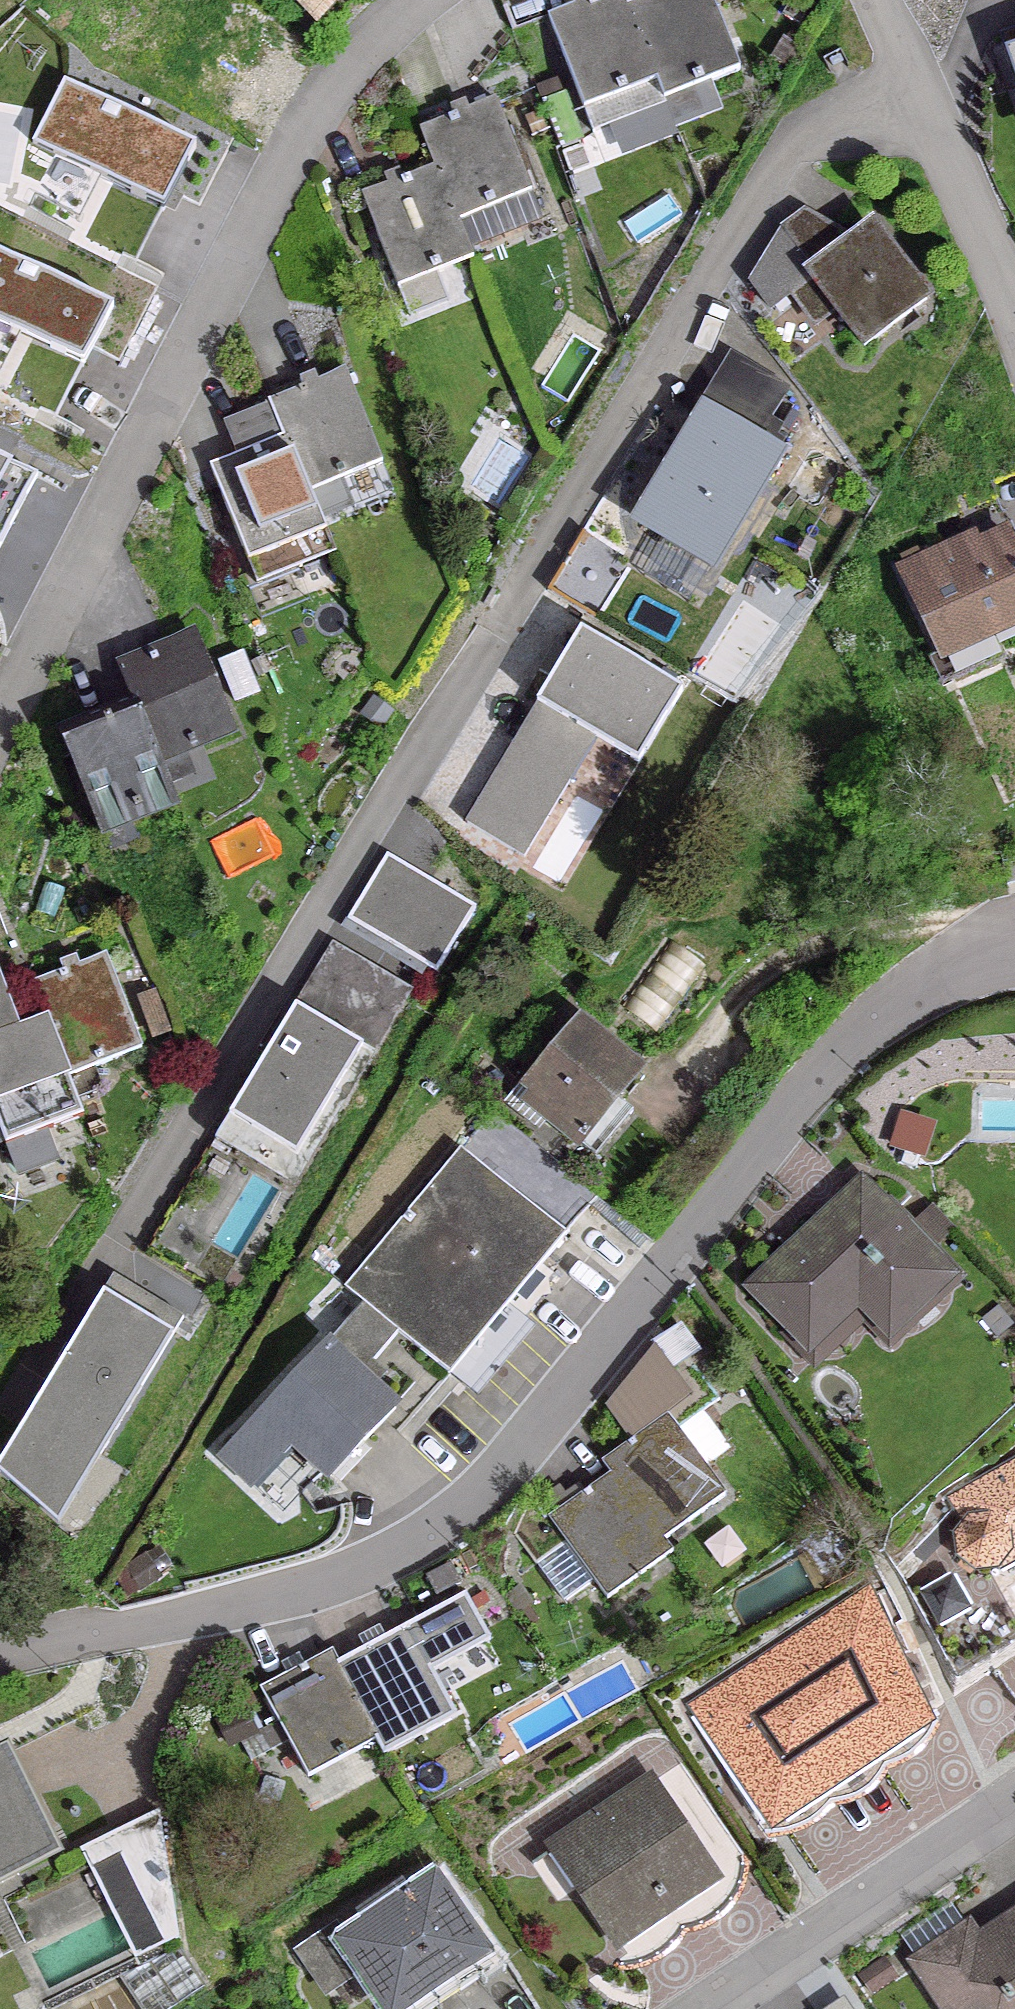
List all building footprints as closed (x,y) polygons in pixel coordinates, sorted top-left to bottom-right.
[(624,7),(626,7),(623,0),(588,0),(543,18),(579,111),(652,83),(653,82),(624,7)] [(707,0),(643,0),(626,7),(624,7),(653,82),(652,83),(659,102),(735,72),(707,0)] [(794,51),(781,43),(770,61),(783,69),(794,51)] [(39,136),(162,198),(190,144),(67,82),(39,136)] [(554,105),(547,85),(533,91),(540,110),(554,105)] [(536,220),(490,102),(415,131),(429,168),(431,168),(462,248),(463,248),(536,220)] [(516,111),(524,132),(538,126),(530,106),(516,111)] [(431,168),(429,168),(357,197),(360,206),(342,213),(349,233),(368,226),(393,291),(468,261),(463,248),(462,248),(431,168)] [(922,301),(868,230),(806,277),(859,348),(922,301)] [(81,354),(106,303),(0,251),(0,315),(81,354)] [(265,403),(279,439),(281,439),(315,524),(316,523),(349,510),(338,482),(377,466),(340,373),(265,403)] [(776,459),(704,412),(628,528),(701,574),(776,459)] [(315,524),(281,439),(279,439),(207,468),(244,563),(320,532),(316,523),(315,524)] [(34,474),(0,457),(0,542),(34,474)] [(1014,618),(1014,567),(1002,539),(961,559),(954,545),(898,571),(936,655),(1014,618)] [(580,630),(465,823),(523,857),(594,736),(637,762),(680,690),(580,630)] [(228,736),(191,643),(116,673),(127,701),(131,710),(132,709),(154,765),(156,764),(228,736)] [(248,680),(237,655),(220,663),(231,688),(248,680)] [(131,710),(127,701),(55,730),(95,832),(171,802),(156,764),(154,765),(132,709),(131,710)] [(347,926),(434,977),(471,913),(384,863),(347,926)] [(234,1293),(408,996),(324,947),(150,1244),(234,1293)] [(25,986),(40,1024),(41,1023),(62,1079),(64,1079),(136,1052),(101,958),(74,968),(71,959),(56,965),(59,973),(25,986)] [(150,997),(135,1003),(149,1039),(164,1033),(150,997)] [(41,1023),(40,1024),(0,1039),(0,1140),(2,1144),(1,1145),(12,1173),(42,1162),(46,1154),(37,1131),(78,1116),(64,1079),(62,1079),(41,1023)] [(617,1106),(639,1079),(573,1024),(505,1107),(532,1130),(541,1119),(591,1160),(628,1115),(617,1106)] [(339,1289),(358,1304),(393,1333),(445,1377),(595,1197),(489,1109),(339,1289)] [(940,1279),(857,1190),(752,1290),(795,1336),(845,1290),(884,1332),(940,1279)] [(180,1317),(111,1277),(0,1465),(0,1478),(64,1515),(180,1317)] [(985,1312),(984,1321),(988,1330),(996,1336),(1005,1337),(1014,1333),(1014,1331),(1014,1305),(1010,1301),(1000,1300),(992,1304),(985,1312)] [(354,1379),(393,1333),(358,1304),(323,1348),(219,1458),(247,1484),(288,1441),(326,1477),(388,1411),(354,1379)] [(674,1328),(649,1345),(668,1370),(692,1353),(674,1328)] [(663,1416),(598,1462),(667,1555),(668,1554),(659,1542),(721,1497),(663,1416)] [(602,1601),(667,1555),(598,1462),(597,1463),(605,1475),(544,1519),(562,1545),(533,1566),(560,1604),(589,1583),(602,1601)] [(967,1525),(957,1531),(954,1539),(953,1548),(956,1557),(962,1564),(971,1569),(981,1570),(989,1568),(992,1573),(1014,1560),(1014,1468),(954,1503),(967,1525)] [(445,1568),(424,1579),(432,1595),(453,1584),(445,1568)] [(516,1612),(524,1606),(514,1591),(506,1597),(516,1612)] [(328,1651),(326,1653),(380,1755),(449,1717),(425,1672),(483,1641),(460,1598),(335,1665),(328,1651)] [(864,1601),(697,1710),(770,1818),(920,1718),(864,1601)] [(380,1755),(326,1653),(255,1689),(303,1779),(371,1742),(378,1756),(380,1755)] [(251,1732),(238,1708),(212,1723),(225,1747),(251,1732)] [(48,1851),(0,1754),(0,1874),(48,1851)] [(576,1887),(613,1942),(711,1876),(649,1783),(561,1843),(586,1881),(576,1887)] [(164,1876),(154,1813),(76,1851),(103,1906),(164,1876)] [(331,1940),(375,2008),(408,2008),(486,1960),(432,1876),(331,1940)] [(105,1964),(135,2008),(169,2008),(200,1988),(175,1950),(172,1929),(137,1946),(138,1948),(105,1964)] [(980,1957),(963,1931),(912,1965),(942,2008),(1014,2008),(1014,1934),(980,1957)]
